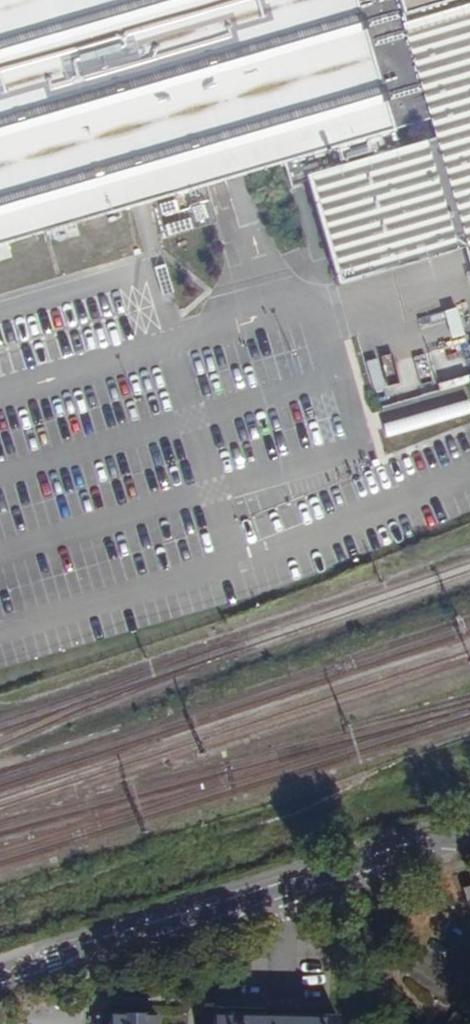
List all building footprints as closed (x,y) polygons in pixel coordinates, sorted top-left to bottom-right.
[(153,199),(164,239),(217,223),(205,184),(283,161),(289,179),(306,175),(337,283),(468,245),(469,252),(469,0),(0,0),(0,243),(153,199)] [(377,405),(388,445),(469,423),(469,395),(466,381),(377,405)] [(215,1023),(336,1023),(336,1018),(298,1017),(298,1010),(280,1009),(265,1009),(265,1016),(215,1016),(215,1023)] [(156,1014),(114,1013),(114,1023),(155,1023),(156,1014)]
